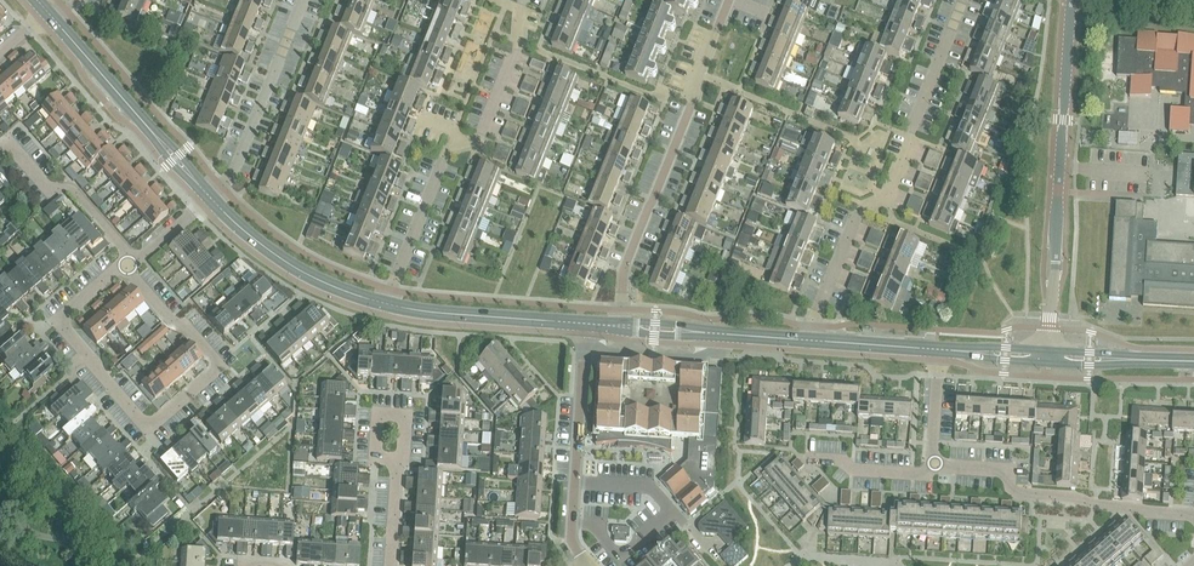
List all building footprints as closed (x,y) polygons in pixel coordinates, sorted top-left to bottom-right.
[(122,5),(142,13),(147,1),(144,0),(124,0),(122,5)] [(237,4),(258,12),(262,1),(260,0),(239,0),(237,4)] [(350,4),(370,12),(375,0),(374,0),(351,0),(350,4)] [(434,11),(455,20),(459,8),(439,0),(434,11)] [(459,8),(463,0),(439,0),(459,8)] [(571,0),(566,12),(587,20),(591,8),(571,0)] [(571,0),(591,8),(595,0),(571,0)] [(623,8),(629,11),(634,0),(627,0),(623,8)] [(666,8),(687,16),(690,8),(691,4),(693,0),(669,0),(666,8)] [(788,3),(809,11),(816,14),(821,2),(815,0),(789,0),(788,3)] [(897,2),(918,10),(920,5),(929,8),(931,2),(926,0),(898,0),(897,2)] [(998,2),(1019,10),(1023,0),(999,0),(998,2)] [(913,22),(916,23),(922,25),(924,19),(916,15),(918,10),(897,2),(893,13),(913,22)] [(987,4),(984,10),(1014,22),(1019,10),(998,2),(996,8),(987,4)] [(466,3),(463,9),(469,12),(471,5),(466,3)] [(788,3),(784,15),(804,23),(809,11),(788,3)] [(237,4),(233,16),(253,24),(258,12),(237,4)] [(350,4),(345,16),(365,24),(370,12),(350,4)] [(1041,16),(1045,7),(1038,4),(1035,13),(1041,16)] [(116,9),(114,15),(138,25),(142,13),(122,5),(120,10),(116,9)] [(116,9),(111,6),(108,13),(114,15),(116,9)] [(660,50),(661,46),(667,30),(669,27),(670,23),(674,14),(653,6),(626,76),(646,84),(649,76),(651,72),(652,69),(658,53),(660,50)] [(629,11),(623,8),(619,20),(625,22),(629,11)] [(469,12),(463,9),(461,15),(466,17),(469,12)] [(170,10),(166,22),(172,25),(180,28),(185,16),(170,10)] [(991,20),(989,25),(1009,33),(1014,22),(984,10),(982,16),(991,20)] [(434,11),(430,23),(450,31),(455,20),(434,11)] [(844,11),(841,19),(849,22),(852,14),(844,11)] [(566,12),(562,24),(582,32),(587,20),(566,12)] [(837,15),(830,12),(827,18),(835,21),(837,15)] [(893,13),(888,25),(909,33),(913,22),(893,13)] [(784,15),(779,26),(799,34),(804,23),(784,15)] [(233,16),(228,27),(249,35),(253,24),(233,16)] [(365,24),(345,16),(341,28),(361,36),(365,24)] [(186,23),(181,35),(189,39),(194,27),(186,23)] [(430,23),(425,34),(446,42),(450,31),(430,23)] [(669,27),(667,30),(672,32),(674,31),(676,27),(675,25),(670,23),(669,27)] [(562,24),(557,35),(577,43),(582,32),(562,24)] [(1034,24),(1032,29),(1038,32),(1040,26),(1034,24)] [(172,25),(168,37),(173,39),(175,39),(180,28),(172,25)] [(838,25),(835,32),(838,34),(844,36),(847,28),(838,25)] [(909,33),(888,25),(884,36),(904,45),(907,46),(910,39),(907,38),(909,33)] [(978,27),(975,33),(1005,45),(1009,33),(989,25),(987,31),(978,27)] [(456,26),(454,32),(459,34),(462,28),(456,26)] [(616,26),(614,32),(625,36),(627,30),(616,26)] [(779,26),(774,38),(795,46),(799,34),(779,26)] [(228,27),(223,39),(244,47),(249,35),(228,27)] [(603,27),(599,38),(607,42),(611,30),(603,27)] [(332,28),(327,40),(348,48),(353,36),(332,28)] [(554,33),(548,31),(545,38),(551,40),(554,33)] [(459,34),(454,32),(451,38),(457,41),(459,34)] [(625,36),(614,32),(612,38),(623,42),(625,36)] [(834,32),(828,46),(838,50),(844,36),(838,34),(835,32),(834,32)] [(1116,76),(1132,77),(1132,78),(1131,96),(1131,97),(1151,98),(1152,86),(1154,87),(1160,87),(1160,92),(1161,93),(1161,92),(1184,93),(1184,94),(1185,94),(1184,112),(1171,111),(1170,132),(1171,132),(1171,131),(1189,133),(1189,134),(1190,134),(1191,123),(1193,123),(1193,37),(1180,36),(1179,54),(1157,52),(1159,34),(1158,34),(1140,33),(1140,32),(1139,32),(1139,39),(1118,38),(1118,51),(1116,76)] [(982,43),(980,48),(1000,56),(1005,45),(975,33),(973,39),(982,43)] [(1032,33),(1029,40),(1035,43),(1038,35),(1032,33)] [(425,34),(421,46),(441,54),(446,42),(425,34)] [(577,43),(557,35),(552,47),(573,55),(577,43)] [(395,36),(391,46),(400,49),(404,40),(395,36)] [(904,45),(884,36),(879,49),(899,57),(902,50),(904,45)] [(774,38),(770,49),(790,57),(795,46),(774,38)] [(244,47),(223,39),(219,51),(239,59),(244,47)] [(910,39),(907,46),(913,48),(915,42),(910,39)] [(327,40),(323,52),(343,60),(348,48),(327,40)] [(1028,41),(1023,52),(1028,54),(1033,56),(1036,44),(1028,41)] [(609,43),(605,55),(611,57),(615,46),(609,43)] [(861,59),(882,67),(891,71),(893,64),(885,60),(887,56),(862,45),(857,58),(861,59)] [(904,45),(902,50),(910,54),(913,48),(907,46),(904,45)] [(421,46),(416,57),(436,65),(441,54),(421,46)] [(661,46),(660,50),(658,53),(663,55),(665,54),(667,50),(666,48),(661,46)] [(969,50),(966,56),(996,68),(1000,56),(980,48),(977,53),(969,50)] [(447,49),(444,55),(450,58),(453,51),(447,49)] [(770,49),(765,61),(786,69),(790,57),(770,49)] [(323,52),(318,63),(338,72),(343,60),(323,52)] [(16,53),(12,57),(17,62),(21,59),(16,53)] [(810,53),(806,63),(816,68),(820,57),(810,53)] [(1028,54),(1023,66),(1030,68),(1033,56),(1028,54)] [(450,58),(444,55),(442,61),(448,64),(450,58)] [(611,57),(605,55),(600,66),(606,69),(611,57)] [(21,59),(17,62),(19,65),(33,80),(42,72),(45,75),(51,70),(41,59),(35,63),(29,56),(23,61),(21,59)] [(996,68),(966,56),(964,62),(972,66),(970,72),(991,80),(996,68)] [(17,62),(12,57),(8,60),(13,65),(17,62)] [(224,57),(219,69),(239,77),(244,65),(224,57)] [(416,57),(412,69),(432,77),(436,65),(416,57)] [(861,59),(857,71),(877,79),(880,73),(882,67),(861,59)] [(533,60),(530,68),(540,72),(543,73),(546,65),(533,60)] [(765,61),(761,72),(781,80),(786,69),(765,61)] [(822,62),(820,69),(826,72),(829,65),(822,62)] [(318,63),(313,75),(334,83),(338,72),(318,63)] [(10,73),(23,88),(28,93),(37,85),(33,80),(19,65),(10,73)] [(888,76),(891,71),(882,67),(880,73),(888,76)] [(219,69),(214,80),(235,89),(239,77),(219,69)] [(432,77),(412,69),(407,81),(427,89),(432,77)] [(652,69),(651,72),(649,76),(653,78),(656,77),(657,73),(656,71),(652,69)] [(558,70),(554,82),(574,91),(579,79),(558,70)] [(857,71),(852,82),(873,90),(877,79),(857,71)] [(1024,71),(1021,78),(1025,80),(1027,81),(1030,74),(1024,71)] [(438,72),(435,78),(441,80),(443,74),(438,72)] [(781,80),(761,72),(756,84),(776,92),(781,80)] [(10,73),(0,81),(14,96),(23,88),(10,73)] [(313,75),(309,87),(329,95),(334,83),(313,75)] [(526,76),(523,84),(537,89),(540,82),(537,81),(526,76)] [(441,80),(435,78),(433,84),(439,87),(441,80)] [(975,91),(996,100),(1000,88),(980,79),(975,91)] [(214,80),(210,92),(230,100),(235,89),(214,80)] [(0,81),(0,99),(5,105),(14,96),(0,81)] [(398,81),(394,93),(414,102),(419,90),(398,81)] [(815,81),(812,89),(821,92),(824,84),(815,81)] [(548,87),(545,93),(549,94),(569,102),(574,91),(554,82),(551,88),(548,87)] [(852,82),(848,94),(868,102),(873,90),(852,82)] [(523,84),(520,91),(531,95),(534,96),(537,89),(523,84)] [(329,95),(309,87),(304,98),(325,106),(329,95)] [(970,103),(991,111),(996,100),(975,91),(970,103)] [(210,92),(205,103),(226,112),(230,100),(210,92)] [(810,92),(808,99),(813,101),(816,94),(810,92)] [(394,93),(389,105),(409,113),(414,102),(394,93)] [(549,94),(544,105),(565,114),(569,102),(549,94)] [(864,113),(867,115),(872,117),(875,111),(866,107),(868,102),(848,94),(843,105),(864,113)] [(65,99),(69,104),(74,99),(71,95),(65,99)] [(58,96),(42,110),(51,119),(66,106),(69,104),(65,99),(63,102),(58,96)] [(9,109),(5,105),(0,99),(0,117),(9,109)] [(74,99),(69,104),(72,108),(78,103),(74,99)] [(296,99),(291,111),(311,119),(316,107),(296,99)] [(517,99),(514,107),(527,112),(530,105),(528,104),(517,99)] [(630,99),(625,111),(645,119),(650,107),(639,103),(630,99)] [(580,101),(578,106),(593,112),(595,106),(589,104),(589,105),(580,101)] [(733,101),(728,113),(749,121),(753,110),(733,101)] [(35,103),(30,107),(34,112),(39,107),(35,103)] [(205,103),(201,115),(221,123),(226,112),(205,103)] [(968,108),(966,114),(986,123),(991,111),(970,103),(968,108)] [(51,119),(46,124),(54,133),(59,129),(74,115),(70,110),(72,108),(69,104),(66,106),(51,119)] [(389,105),(384,116),(405,125),(409,113),(389,105)] [(539,109),(536,116),(540,117),(560,125),(565,114),(544,105),(542,111),(539,109)] [(864,113),(843,105),(838,117),(859,125),(861,119),(864,113)] [(960,105),(957,111),(962,113),(963,113),(966,107),(960,105)] [(599,106),(596,113),(604,116),(607,109),(599,106)] [(357,107),(354,113),(367,118),(369,112),(357,107)] [(514,107),(511,114),(522,118),(525,119),(527,112),(514,107)] [(804,115),(812,118),(815,110),(808,107),(804,115)] [(347,109),(345,115),(351,117),(354,111),(347,109)] [(291,111),(286,122),(307,131),(311,119),(291,111)] [(625,111),(620,122),(641,130),(645,119),(625,111)] [(82,118),(85,122),(91,117),(87,113),(82,118)] [(728,113),(723,125),(744,133),(749,121),(728,113)] [(872,117),(867,115),(864,113),(861,119),(870,123),(872,117)] [(961,126),(982,134),(986,123),(966,114),(961,126)] [(59,129),(67,138),(83,124),(74,115),(59,129)] [(221,123),(201,115),(196,127),(216,135),(221,123)] [(384,116),(380,128),(400,136),(405,125),(384,116)] [(91,117),(85,122),(89,126),(94,121),(91,117)] [(540,117),(535,128),(556,137),(560,125),(540,117)] [(343,118),(338,130),(344,132),(349,120),(343,118)] [(775,118),(773,124),(780,127),(782,122),(782,121),(776,119),(775,118)] [(592,124),(592,125),(600,128),(602,122),(594,119),(592,124)] [(286,122),(282,134),(302,142),(307,131),(286,122)] [(620,122),(615,134),(636,142),(641,130),(620,122)] [(508,123),(505,130),(518,135),(521,128),(518,127),(508,123)] [(32,124),(27,128),(32,134),(37,129),(32,124)] [(62,142),(70,152),(91,134),(83,124),(67,138),(62,142)] [(723,125),(719,136),(739,145),(744,133),(723,125)] [(6,126),(1,130),(5,135),(10,130),(6,126)] [(953,136),(957,137),(977,146),(982,134),(961,126),(959,132),(950,128),(948,134),(953,136)] [(380,128),(375,139),(396,148),(400,136),(380,128)] [(529,133),(527,138),(530,140),(551,148),(556,137),(535,128),(533,134),(529,133)] [(338,130),(335,138),(341,140),(344,132),(338,130)] [(518,135),(505,130),(502,137),(515,142),(518,135)] [(787,131),(783,139),(789,141),(792,133),(787,131)] [(98,137),(101,141),(107,136),(104,132),(98,137)] [(350,132),(346,141),(355,145),(359,136),(350,132)] [(1139,145),(1140,134),(1121,133),(1120,144),(1139,145)] [(70,152),(78,161),(99,143),(91,134),(70,152)] [(282,134),(277,145),(298,154),(302,142),(282,134)] [(615,134),(611,145),(631,153),(636,142),(615,134)] [(107,136),(101,141),(105,145),(111,140),(107,136)] [(719,136),(714,148),(735,156),(739,145),(719,136)] [(814,136),(809,149),(830,157),(835,145),(814,136)] [(977,146),(957,137),(952,150),(972,158),(977,146)] [(396,148),(375,139),(370,151),(391,160),(396,148)] [(530,140),(526,151),(546,160),(551,148),(530,140)] [(87,171),(91,167),(96,162),(107,152),(99,143),(78,161),(87,171)] [(781,149),(795,155),(797,148),(784,143),(781,149)] [(277,145),(273,157),(293,165),(298,154),(277,145)] [(499,145),(496,153),(509,158),(512,150),(499,145)] [(611,145),(606,157),(627,165),(631,153),(611,145)] [(119,152),(122,156),(128,151),(124,147),(119,152)] [(99,176),(104,172),(120,158),(111,148),(107,152),(96,162),(91,167),(99,176)] [(714,148),(709,159),(730,168),(735,156),(714,148)] [(809,149),(805,160),(825,168),(830,157),(809,149)] [(53,150),(49,154),(57,163),(61,160),(53,150)] [(776,150),(771,161),(778,163),(782,153),(776,150)] [(929,150),(927,158),(940,163),(943,156),(929,150)] [(128,151),(122,156),(126,160),(131,155),(128,151)] [(341,151),(339,157),(346,160),(348,154),(341,151)] [(526,151),(521,163),(542,171),(546,160),(526,151)] [(836,152),(833,159),(839,161),(842,154),(836,152)] [(509,158),(496,153),(493,159),(506,164),(509,158)] [(564,154),(560,164),(570,169),(574,160),(575,158),(574,158),(570,156),(564,154)] [(1176,197),(1193,198),(1193,156),(1179,155),(1177,179),(1176,197)] [(120,158),(104,172),(112,181),(128,167),(128,163),(125,160),(126,160),(122,156),(120,158)] [(957,156),(952,168),(981,179),(985,167),(957,156)] [(273,157),(268,168),(288,176),(293,165),(273,157)] [(606,157),(602,168),(622,176),(627,165),(606,157)] [(940,163),(927,158),(924,165),(937,170),(940,163)] [(380,159),(375,171),(396,179),(400,167),(380,159)] [(705,171),(726,179),(732,182),(737,170),(730,168),(709,159),(705,171)] [(805,160),(800,172),(821,180),(825,168),(805,160)] [(542,171),(521,163),(516,175),(537,183),(543,185),(547,173),(542,171)] [(768,164),(765,171),(765,172),(772,174),(775,166),(768,164)] [(999,171),(1006,174),(1009,167),(1001,164),(999,171)] [(481,165),(476,177),(497,185),(502,173),(481,165)] [(135,170),(139,175),(144,170),(141,166),(135,170)] [(112,181),(120,190),(136,177),(128,167),(112,181)] [(4,188),(5,186),(11,181),(0,168),(0,183),(4,188)] [(70,168),(65,172),(74,182),(78,178),(70,168)] [(268,168),(263,180),(284,188),(288,176),(268,168)] [(602,168),(597,180),(618,188),(622,176),(602,168)] [(948,179),(968,187),(976,191),(981,179),(952,168),(948,179)] [(144,170),(139,175),(142,179),(148,174),(144,170)] [(375,171),(371,183),(391,191),(396,179),(375,171)] [(705,171),(700,182),(721,191),(726,179),(705,171)] [(765,172),(762,182),(770,185),(774,175),(772,174),(765,172)] [(800,172),(796,183),(816,192),(818,186),(827,190),(830,184),(824,181),(821,180),(800,172)] [(920,173),(917,180),(931,186),(933,179),(920,173)] [(401,174),(399,181),(404,183),(407,177),(401,174)] [(472,188),(492,196),(497,185),(476,177),(473,175),(470,181),(474,183),(472,188)] [(120,190),(128,200),(144,186),(136,177),(120,190)] [(748,177),(745,186),(755,190),(758,181),(748,177)] [(943,190),(943,191),(963,199),(968,187),(948,179),(943,190)] [(284,188),(263,180),(259,192),(279,200),(284,188)] [(597,180),(592,191),(613,199),(618,188),(597,180)] [(931,186),(917,180),(914,188),(928,193),(931,186)] [(11,181),(5,186),(10,191),(15,187),(11,181)] [(700,182),(696,194),(716,202),(721,191),(700,182)] [(371,183),(366,194),(386,202),(391,191),(371,183)] [(796,183),(791,195),(820,207),(823,200),(814,197),(816,192),(796,183)] [(151,189),(155,193),(160,188),(157,184),(151,189)] [(88,186),(83,190),(91,200),(96,195),(88,186)] [(128,200),(137,209),(152,195),(144,186),(128,200)] [(160,188),(155,193),(159,197),(164,192),(160,188)] [(472,188),(467,200),(488,208),(492,196),(472,188)] [(759,189),(757,195),(763,197),(765,191),(759,189)] [(941,197),(938,202),(959,210),(963,199),(943,191),(943,190),(939,189),(937,195),(941,197)] [(324,193),(320,202),(325,205),(330,193),(324,191),(324,193)] [(613,199),(592,191),(588,203),(608,211),(613,199)] [(366,194),(361,206),(382,214),(386,202),(366,194)] [(696,194),(691,205),(712,214),(716,202),(696,194)] [(137,209),(145,218),(160,205),(152,195),(137,209)] [(820,207),(791,195),(786,207),(807,215),(809,209),(818,213),(820,207)] [(911,196),(908,203),(921,208),(924,201),(911,196)] [(55,202),(58,206),(65,201),(61,197),(55,202)] [(392,197),(389,204),(395,206),(398,200),(392,197)] [(465,206),(462,211),(483,219),(488,208),(467,200),(463,198),(461,204),(465,206)] [(520,198),(518,205),(528,209),(531,202),(520,198)] [(756,199),(751,210),(760,214),(764,202),(756,199)] [(568,200),(564,212),(572,215),(577,203),(568,200)] [(928,204),(925,210),(954,222),(959,210),(938,202),(936,207),(928,204)] [(168,208),(172,212),(177,207),(174,203),(168,208)] [(319,203),(315,214),(316,214),(322,217),(326,205),(320,203),(319,203)] [(921,208),(908,203),(905,210),(918,216),(921,208)] [(1158,223),(1143,223),(1144,205),(1137,205),(1137,204),(1115,203),(1114,219),(1110,299),(1131,300),(1132,294),(1144,295),(1143,306),(1193,309),(1193,247),(1156,245),(1157,240),(1158,223)] [(105,204),(100,208),(108,217),(113,213),(105,204)] [(395,206),(389,204),(387,210),(392,212),(395,206)] [(160,205),(145,218),(153,228),(169,215),(160,205)] [(691,205),(686,217),(707,226),(712,228),(714,223),(709,221),(712,214),(691,205)] [(44,212),(47,216),(53,210),(50,206),(44,212)] [(358,215),(357,217),(377,225),(380,227),(383,220),(380,219),(382,214),(361,206),(358,215)] [(514,218),(523,221),(526,212),(518,209),(514,218)] [(593,209),(588,221),(609,230),(614,218),(593,209)] [(954,222),(925,210),(923,216),(931,220),(929,226),(955,236),(960,224),(954,222)] [(457,215),(454,221),(458,223),(478,231),(483,219),(462,211),(460,216),(457,215)] [(750,212),(746,222),(754,225),(757,215),(750,212)] [(316,214),(311,226),(324,231),(328,220),(322,217),(316,214)] [(796,215),(791,227),(821,238),(823,232),(814,229),(817,223),(796,215)] [(79,216),(71,222),(74,225),(93,246),(89,250),(96,258),(108,247),(102,239),(101,240),(79,216)] [(357,217),(352,229),(372,237),(375,231),(378,233),(380,227),(357,217)] [(117,218),(112,223),(115,227),(121,222),(117,218)] [(673,230),(694,238),(703,242),(708,230),(699,226),(678,218),(673,230)] [(383,220),(380,227),(386,229),(388,223),(383,220)] [(70,221),(60,229),(64,234),(63,234),(81,254),(87,248),(89,250),(93,246),(74,225),(71,222),(70,221)] [(588,221),(583,233),(604,241),(609,230),(588,221)] [(458,223),(453,234),(474,242),(479,244),(484,233),(478,231),(458,223)] [(743,230),(741,234),(749,237),(752,229),(744,226),(743,230)] [(13,227),(8,231),(12,236),(17,232),(13,227)] [(791,227),(787,238),(807,246),(809,241),(818,244),(821,238),(791,227)] [(310,228),(306,238),(317,242),(321,232),(310,228)] [(508,228),(503,239),(514,243),(518,233),(508,228)] [(52,236),(54,239),(72,258),(74,256),(81,264),(86,260),(81,254),(63,234),(64,234),(60,229),(52,236)] [(352,229),(347,240),(368,248),(371,250),(373,243),(370,242),(372,237),(352,229)] [(872,229),(869,237),(882,242),(885,235),(872,229)] [(673,230),(668,241),(689,250),(694,238),(673,230)] [(195,237),(199,241),(205,235),(202,231),(195,237)] [(169,249),(178,259),(196,243),(188,233),(169,249)] [(583,233),(579,244),(599,253),(604,241),(583,233)] [(453,234),(448,246),(469,254),(474,242),(453,234)] [(0,239),(0,248),(9,241),(4,235),(0,239)] [(205,235),(199,241),(202,245),(209,239),(205,235)] [(741,235),(737,245),(746,249),(750,238),(741,235)] [(886,243),(915,255),(920,243),(899,235),(897,240),(888,237),(886,243)] [(882,242),(869,237),(866,244),(879,249),(882,242)] [(787,238),(782,250),(811,261),(814,256),(805,252),(807,246),(787,238)] [(54,239),(44,248),(61,268),(72,258),(54,239)] [(728,239),(725,245),(731,248),(734,242),(728,239)] [(347,240),(343,252),(363,260),(365,255),(368,256),(371,250),(368,248),(347,240)] [(668,241),(664,253),(685,261),(689,250),(668,241)] [(178,259),(186,268),(204,252),(196,243),(178,259)] [(373,243),(371,250),(377,252),(379,246),(373,243)] [(890,258),(910,266),(915,255),(886,243),(883,250),(892,253),(890,258)] [(506,244),(503,250),(510,253),(513,246),(506,244)] [(579,244),(574,256),(595,264),(599,253),(579,244)] [(42,245),(34,252),(53,274),(60,282),(65,278),(58,270),(61,268),(44,248),(42,245)] [(469,254),(448,246),(444,258),(464,266),(469,254)] [(550,246),(545,258),(552,260),(557,249),(550,246)] [(775,247),(771,258),(798,269),(800,264),(809,267),(811,261),(782,250),(775,247)] [(211,255),(215,259),(221,254),(218,249),(211,255)] [(736,249),(732,257),(740,260),(743,251),(736,249)] [(377,252),(371,250),(368,256),(374,258),(377,252)] [(34,252),(23,261),(42,284),(43,283),(44,282),(53,274),(34,252)] [(186,268),(194,277),(212,261),(204,252),(186,268)] [(863,252),(860,259),(873,265),(876,257),(863,252)] [(664,253),(659,264),(680,273),(685,261),(664,253)] [(725,253),(721,263),(725,264),(729,255),(725,253)] [(221,254),(215,259),(218,263),(225,258),(221,254)] [(574,256),(570,267),(590,276),(593,277),(595,272),(592,271),(595,264),(574,256)] [(953,257),(948,269),(950,269),(956,272),(961,260),(953,257)] [(545,258),(543,263),(551,266),(553,261),(552,260),(545,258)] [(766,270),(773,273),(793,281),(797,282),(802,284),(805,279),(796,275),(798,269),(771,258),(766,270)] [(876,266),(906,278),(910,266),(890,258),(887,263),(879,260),(876,266)] [(212,261),(194,277),(202,287),(203,287),(221,271),(215,265),(218,263),(215,259),(212,261)] [(873,265),(860,259),(857,267),(870,272),(873,265)] [(731,260),(727,268),(734,271),(737,263),(731,260)] [(15,268),(18,271),(18,270),(35,290),(37,288),(45,296),(49,292),(42,284),(23,261),(15,268)] [(659,264),(655,276),(675,284),(677,281),(680,273),(659,264)] [(880,281),(901,289),(906,278),(876,266),(874,273),(882,276),(880,281)] [(590,276),(570,267),(565,280),(585,288),(590,276)] [(5,277),(4,277),(7,280),(6,280),(24,300),(35,290),(18,270),(18,271),(7,280),(5,277)] [(228,270),(222,275),(226,281),(232,275),(228,270)] [(948,272),(945,280),(951,283),(954,275),(948,272)] [(769,281),(768,285),(789,293),(791,287),(792,284),(793,281),(773,273),(769,281)] [(853,275),(850,282),(864,288),(867,280),(853,275)] [(250,281),(246,285),(262,303),(268,298),(269,300),(277,293),(270,286),(267,289),(260,281),(256,276),(250,281)] [(675,284),(655,276),(650,288),(670,296),(675,284)] [(17,306),(16,307),(23,314),(28,310),(21,302),(24,300),(6,280),(7,280),(4,277),(0,281),(0,287),(17,306)] [(709,277),(707,283),(715,286),(717,280),(709,277)] [(872,291),(876,293),(904,304),(909,292),(901,289),(880,281),(878,287),(870,283),(867,289),(872,291)] [(864,288),(850,282),(848,289),(861,295),(864,288)] [(118,285),(114,289),(119,295),(123,291),(118,285)] [(246,285),(236,293),(252,311),(255,314),(259,311),(256,308),(262,303),(246,285)] [(943,285),(940,292),(949,295),(951,288),(943,285)] [(6,316),(6,315),(16,307),(17,306),(0,287),(0,309),(6,316)] [(119,295),(114,289),(110,292),(115,298),(119,295)] [(123,291),(119,295),(121,297),(134,313),(145,304),(139,297),(131,289),(126,293),(123,291)] [(181,289),(176,293),(181,300),(186,296),(181,289)] [(872,291),(870,297),(873,299),(871,305),(899,316),(904,304),(876,293),(872,291)] [(236,293),(227,301),(243,319),(252,311),(236,293)] [(938,293),(935,300),(942,304),(946,296),(938,293)] [(117,301),(111,306),(125,321),(134,313),(121,297),(119,295),(115,298),(117,301)] [(227,301),(218,309),(234,328),(243,319),(227,301)] [(100,302),(95,305),(100,311),(104,307),(100,302)] [(300,302),(296,306),(302,312),(306,309),(300,302)] [(933,302),(929,312),(937,315),(941,306),(940,305),(933,302)] [(100,311),(95,305),(91,309),(96,314),(100,311)] [(104,307),(100,311),(102,314),(116,329),(120,334),(130,326),(125,321),(111,306),(107,310),(104,307)] [(302,312),(296,306),(292,309),(297,316),(302,312)] [(306,309),(302,312),(304,315),(320,333),(329,325),(326,321),(319,313),(314,307),(308,312),(306,309)] [(4,328),(3,328),(8,333),(13,329),(6,321),(9,319),(6,315),(6,316),(0,309),(0,323),(4,328)] [(218,309),(208,318),(224,336),(230,331),(232,334),(236,330),(234,328),(218,309)] [(323,310),(319,313),(326,321),(330,318),(323,310)] [(259,311),(255,314),(260,320),(264,317),(259,311)] [(927,313),(924,321),(932,324),(935,317),(927,313)] [(102,314),(93,322),(106,337),(116,329),(102,314)] [(260,320),(255,314),(250,318),(256,324),(260,320)] [(304,315),(295,323),(310,341),(320,333),(304,315)] [(76,322),(81,327),(86,323),(81,318),(76,322)] [(282,318),(277,322),(283,329),(287,325),(282,318)] [(106,337),(93,322),(83,330),(97,345),(106,337)] [(283,329),(277,322),(273,326),(279,332),(283,329)] [(7,344),(13,339),(8,333),(3,328),(4,328),(0,323),(0,351),(7,344)] [(287,325),(283,329),(285,331),(301,349),(310,341),(295,323),(290,328),(287,325)] [(164,327),(160,331),(165,337),(169,333),(164,327)] [(240,327),(236,330),(242,337),(246,333),(240,327)] [(148,329),(142,334),(146,338),(152,332),(148,329)] [(242,337),(236,330),(232,334),(238,340),(242,337)] [(156,334),(151,339),(156,344),(161,340),(165,337),(160,331),(156,334)] [(285,331),(276,340),(292,358),(301,349),(285,331)] [(398,334),(397,342),(402,343),(405,340),(406,335),(398,334)] [(7,363),(8,364),(27,346),(17,335),(13,339),(7,344),(0,351),(0,355),(7,363)] [(258,339),(264,345),(268,341),(263,335),(258,339)] [(183,337),(179,340),(185,347),(179,352),(193,368),(202,360),(203,359),(196,352),(189,344),(183,337)] [(145,343),(141,347),(146,353),(150,349),(156,344),(151,339),(145,344),(145,343)] [(268,341),(264,345),(266,348),(282,366),(292,358),(276,340),(271,344),(268,341)] [(15,370),(41,346),(38,342),(30,349),(27,346),(8,364),(7,363),(4,366),(11,373),(15,370)] [(15,370),(21,377),(24,375),(24,374),(44,357),(41,355),(49,348),(45,343),(41,346),(15,370)] [(370,378),(372,354),(372,346),(359,345),(358,367),(352,366),(348,370),(356,380),(363,380),(363,377),(370,378)] [(478,361),(486,371),(504,355),(496,346),(478,361)] [(146,353),(141,347),(137,350),(142,356),(146,353)] [(339,350),(333,355),(340,362),(345,357),(339,350)] [(179,352),(170,361),(184,376),(193,368),(179,352)] [(377,390),(382,390),(384,355),(372,354),(370,378),(377,378),(377,390)] [(388,379),(395,380),(397,355),(384,355),(382,390),(387,391),(388,379)] [(401,392),(407,392),(409,356),(397,355),(395,380),(402,380),(401,392)] [(486,371),(495,381),(512,365),(504,355),(486,371)] [(409,356),(407,392),(412,392),(412,381),(420,381),(422,357),(409,356)] [(24,375),(21,377),(24,375),(34,386),(42,378),(54,368),(44,357),(24,374),(24,375)] [(435,358),(422,357),(420,381),(427,381),(427,385),(433,385),(443,377),(438,372),(434,372),(435,358)] [(122,364),(121,365),(127,372),(132,367),(126,360),(122,364)] [(170,361),(161,369),(174,384),(184,376),(170,361)] [(259,364),(254,368),(260,374),(264,371),(259,364)] [(599,434),(671,439),(690,440),(688,460),(688,463),(680,470),(677,467),(660,481),(671,493),(689,513),(691,516),(708,501),(705,498),(715,489),(717,447),(719,418),(702,417),(705,371),(685,370),(651,367),(631,366),(625,366),(603,364),(599,434)] [(446,365),(442,369),(448,376),(452,373),(446,365)] [(495,381),(503,390),(521,374),(512,365),(495,381)] [(260,374),(254,368),(250,371),(256,378),(260,374)] [(273,368),(263,377),(279,395),(289,386),(273,368)] [(161,369),(151,377),(165,392),(174,384),(161,369)] [(723,372),(705,371),(702,417),(719,418),(723,372)] [(503,390),(511,399),(529,383),(521,374),(503,390)] [(165,392),(151,377),(142,385),(155,401),(165,392)] [(263,377),(254,385),(269,403),(279,395),(263,377)] [(322,387),(321,396),(345,398),(346,393),(349,393),(349,386),(341,377),(336,381),(336,388),(322,387)] [(464,380),(469,386),(473,382),(468,377),(464,380)] [(42,378),(34,386),(26,392),(31,397),(32,398),(48,385),(42,378)] [(240,380),(236,384),(241,390),(245,386),(240,380)] [(753,405),(752,405),(752,406),(767,407),(767,396),(768,380),(754,380),(753,405)] [(795,382),(768,380),(767,396),(793,398),(794,398),(795,382)] [(446,381),(439,387),(443,392),(440,392),(439,399),(442,399),(441,406),(465,408),(466,396),(457,395),(452,395),(453,388),(449,384),(446,381)] [(58,419),(60,417),(90,391),(82,382),(74,389),(75,390),(62,401),(56,406),(51,411),(58,419)] [(473,382),(469,386),(475,393),(479,389),(473,382)] [(809,383),(795,382),(794,398),(793,398),(793,402),(807,403),(809,383)] [(525,404),(531,410),(539,407),(531,398),(537,393),(529,383),(511,399),(519,409),(525,404)] [(822,384),(809,383),(807,403),(820,404),(822,384)] [(236,384),(232,388),(237,393),(241,390),(236,384)] [(835,385),(822,384),(820,404),(833,405),(835,385)] [(245,386),(241,390),(244,393),(260,411),(269,403),(254,385),(248,389),(246,386),(245,386)] [(848,386),(835,385),(833,405),(846,406),(848,386)] [(861,387),(848,386),(846,406),(859,407),(860,399),(861,387)] [(239,397),(235,401),(250,419),(260,411),(244,393),(241,390),(237,393),(236,394),(239,397)] [(26,391),(22,397),(26,402),(31,397),(26,392),(26,391)] [(60,417),(69,427),(89,410),(83,404),(93,395),(90,391),(60,417)] [(51,400),(56,406),(62,401),(57,395),(51,400)] [(480,399),(485,405),(490,401),(484,395),(480,399)] [(221,396),(217,400),(223,406),(227,403),(221,396)] [(321,396),(320,410),(356,413),(356,408),(345,407),(345,398),(321,396)] [(957,417),(971,418),(972,398),(959,397),(957,417)] [(971,418),(984,419),(985,399),(972,398),(971,418)] [(874,400),(860,399),(859,407),(858,419),(873,420),(874,400)] [(984,419),(997,420),(998,400),(985,399),(984,419)] [(223,406),(217,400),(213,404),(218,410),(223,406)] [(887,401),(874,400),(873,420),(886,421),(887,401)] [(997,420),(1010,421),(1011,400),(998,400),(997,420)] [(1010,421),(1023,422),(1024,401),(1011,400),(1010,421)] [(235,401),(225,409),(241,427),(250,419),(235,401)] [(490,401),(485,405),(491,411),(495,407),(490,401)] [(900,401),(887,401),(886,421),(898,421),(900,401)] [(913,402),(900,401),(898,421),(912,422),(913,402)] [(1023,422),(1036,423),(1037,407),(1038,407),(1038,402),(1024,401),(1023,422)] [(748,405),(747,418),(767,420),(768,407),(767,407),(752,406),(752,405),(748,405)] [(1061,434),(1061,435),(1077,436),(1077,435),(1079,409),(1076,409),(1076,405),(1070,405),(1070,409),(1062,408),(1061,424),(1060,424),(1060,434),(1061,434)] [(69,441),(72,438),(92,421),(89,418),(97,411),(93,406),(89,410),(69,427),(62,433),(69,441)] [(429,412),(429,417),(465,419),(465,408),(441,406),(441,413),(429,412)] [(523,418),(522,430),(546,432),(546,419),(538,418),(539,407),(531,410),(531,418),(523,418)] [(1036,423),(1060,424),(1061,424),(1062,408),(1038,407),(1037,407),(1036,423)] [(225,409),(216,417),(231,435),(241,427),(225,409)] [(1134,409),(1132,435),(1147,436),(1148,425),(1149,410),(1134,409)] [(320,410),(319,422),(344,424),(344,417),(356,418),(356,413),(320,410)] [(1175,411),(1149,410),(1148,425),(1174,427),(1175,411)] [(1187,412),(1175,411),(1174,427),(1173,431),(1186,432),(1187,412)] [(198,417),(203,423),(208,419),(202,413),(198,417)] [(280,416),(271,424),(275,428),(275,429),(284,421),(280,416)] [(231,435),(216,417),(206,426),(222,444),(231,435)] [(440,423),(440,430),(464,432),(465,419),(429,417),(429,423),(440,423)] [(747,418),(746,431),(766,433),(767,420),(747,418)] [(72,438),(81,449),(101,431),(92,421),(72,438)] [(269,421),(259,430),(265,437),(275,428),(271,424),(269,421)] [(297,421),(297,433),(304,433),(305,422),(297,421)] [(319,422),(318,434),(354,437),(355,432),(343,431),(344,424),(319,422)] [(191,423),(185,428),(192,435),(189,438),(206,458),(209,461),(220,450),(207,436),(202,429),(199,432),(191,423)] [(81,449),(80,450),(87,458),(89,456),(109,438),(108,438),(117,431),(113,427),(112,426),(104,433),(102,430),(101,431),(81,449)] [(428,437),(427,442),(463,444),(464,432),(440,430),(439,437),(428,437)] [(522,430),(521,442),(545,444),(546,432),(522,430)] [(766,433),(746,431),(745,445),(765,446),(766,433)] [(482,433),(481,442),(489,442),(490,434),(482,433)] [(996,439),(995,444),(1003,444),(1003,440),(1004,433),(996,433),(996,439)] [(318,434),(318,447),(342,449),(342,442),(354,442),(354,437),(318,434)] [(670,452),(671,439),(599,434),(598,445),(596,446),(602,445),(613,444),(619,444),(637,444),(648,446),(662,450),(666,451),(672,454),(672,453),(670,452)] [(1128,434),(1127,449),(1146,450),(1147,436),(1132,435),(1128,434)] [(1061,435),(1060,447),(1080,449),(1081,436),(1077,435),(1077,436),(1061,435)] [(87,458),(83,461),(92,471),(97,467),(98,466),(118,449),(109,439),(109,438),(89,456),(87,458)] [(189,438),(179,446),(196,466),(206,458),(189,438)] [(45,439),(40,443),(45,449),(45,448),(49,445),(50,444),(45,439)] [(104,475),(107,472),(126,456),(124,452),(132,445),(128,440),(118,449),(98,466),(97,467),(104,475)] [(164,446),(171,453),(188,473),(190,476),(198,469),(196,466),(179,446),(176,449),(169,441),(164,446)] [(439,448),(438,455),(462,457),(463,444),(427,442),(427,447),(439,448)] [(521,442),(520,455),(544,457),(545,444),(521,442)] [(318,447),(317,460),(330,460),(341,461),(349,462),(352,462),(353,457),(342,456),(342,449),(318,447)] [(1060,447),(1059,461),(1079,462),(1080,449),(1060,447)] [(1127,449),(1126,461),(1146,463),(1146,450),(1127,449)] [(188,473),(171,453),(160,463),(177,482),(188,473)] [(462,457),(438,455),(438,462),(426,461),(425,467),(461,470),(462,457)] [(520,455),(519,467),(543,469),(544,457),(520,455)] [(107,472),(116,483),(135,466),(126,456),(107,472)] [(765,476),(775,488),(791,474),(780,461),(779,462),(775,457),(756,474),(761,479),(765,476)] [(67,462),(63,458),(58,463),(61,466),(67,462)] [(477,458),(477,471),(489,472),(490,458),(477,458)] [(793,464),(800,471),(805,467),(798,459),(793,464)] [(227,461),(217,469),(219,471),(222,475),(232,466),(227,461)] [(1059,461),(1058,474),(1078,475),(1079,462),(1059,461)] [(1126,461),(1125,474),(1145,476),(1146,463),(1126,461)] [(71,463),(64,469),(68,475),(75,469),(71,463)] [(119,493),(127,487),(147,470),(148,468),(144,463),(138,469),(135,466),(116,483),(112,486),(119,493)] [(335,467),(334,480),(370,482),(370,476),(358,476),(359,468),(335,467)] [(519,467),(518,480),(542,482),(543,469),(519,467)] [(77,469),(69,475),(76,483),(83,476),(77,469)] [(127,487),(136,497),(156,480),(155,480),(147,470),(127,487)] [(219,471),(209,480),(212,483),(222,475),(219,471)] [(406,479),(406,484),(442,486),(443,473),(419,472),(418,479),(406,479)] [(775,488),(785,499),(801,485),(791,474),(775,488)] [(1078,475),(1058,474),(1057,487),(1078,489),(1078,475)] [(1125,474),(1125,487),(1144,489),(1145,476),(1125,474)] [(466,475),(466,487),(475,488),(476,475),(466,475)] [(135,512),(137,511),(156,494),(153,491),(162,483),(157,478),(155,480),(156,480),(136,497),(128,504),(135,512)] [(830,485),(824,478),(813,488),(819,495),(830,485)] [(86,479),(78,485),(85,493),(92,487),(86,479)] [(334,480),(333,492),(357,493),(358,486),(369,487),(370,482),(334,480)] [(518,480),(518,492),(541,494),(542,482),(518,480)] [(417,490),(417,497),(441,499),(442,486),(406,484),(406,489),(417,490)] [(785,499),(795,510),(811,497),(801,485),(785,499)] [(198,487),(184,498),(188,504),(192,500),(202,492),(199,488),(198,487)] [(1144,489),(1125,487),(1124,501),(1143,502),(1144,489)] [(310,499),(311,489),(294,488),(293,498),(310,499)] [(171,491),(167,494),(172,500),(177,497),(171,491)] [(333,492),(332,504),(368,506),(368,501),(357,500),(357,493),(333,492)] [(518,492),(517,505),(540,507),(541,494),(518,492)] [(842,492),(842,500),(851,501),(852,492),(842,492)] [(872,493),(872,502),(882,502),(882,494),(872,493)] [(94,494),(88,498),(92,503),(98,498),(94,494)] [(156,494),(137,511),(146,521),(165,505),(156,494)] [(921,497),(911,496),(910,505),(920,505),(921,497)] [(405,503),(404,509),(440,511),(441,499),(417,497),(416,504),(405,503)] [(811,497),(795,510),(806,522),(809,520),(815,526),(816,528),(823,512),(820,509),(821,508),(811,497)] [(952,499),(942,498),(941,507),(951,507),(952,499)] [(982,501),(972,500),(972,509),(981,509),(982,501)] [(104,501),(97,508),(100,512),(108,506),(104,501)] [(701,527),(701,530),(703,532),(704,534),(707,535),(711,535),(720,536),(730,546),(735,542),(742,536),(750,529),(743,521),(732,508),(726,502),(720,507),(703,522),(701,527)] [(1012,503),(1003,502),(1002,511),(1012,511),(1012,503)] [(338,517),(347,518),(350,518),(356,518),(356,511),(368,511),(368,506),(332,504),(332,517),(335,517),(338,517)] [(540,507),(517,505),(516,518),(539,520),(540,507)] [(891,533),(914,535),(915,508),(914,508),(914,511),(899,510),(899,517),(892,517),(891,533)] [(914,535),(929,536),(931,512),(917,511),(917,508),(915,508),(914,535)] [(416,514),(415,522),(439,523),(440,511),(404,509),(404,514),(416,514)] [(108,510),(103,514),(108,521),(114,517),(108,510)] [(929,536),(944,537),(946,510),(945,510),(945,513),(931,512),(929,536)] [(944,537),(959,538),(961,514),(948,513),(948,511),(946,510),(944,537)] [(828,536),(844,537),(846,511),(844,511),(844,513),(830,512),(830,514),(827,514),(818,530),(819,532),(828,532),(828,536)] [(844,537),(859,538),(861,515),(847,514),(847,511),(846,511),(844,537)] [(859,538),(875,539),(877,513),(875,513),(875,515),(861,515),(859,538)] [(891,540),(891,533),(892,517),(877,516),(878,513),(877,513),(875,539),(891,540)] [(959,538),(975,539),(977,513),(976,513),(976,515),(961,514),(959,538)] [(975,539),(990,540),(992,516),(978,515),(978,513),(977,513),(975,539)] [(990,540),(1006,541),(1007,515),(1006,515),(1006,517),(992,516),(990,540)] [(1007,515),(1006,541),(1021,542),(1021,538),(1028,538),(1029,520),(1023,519),(1023,518),(1009,517),(1009,515),(1007,515)] [(347,518),(338,517),(337,527),(346,527),(347,518)] [(212,531),(208,535),(216,545),(223,545),(224,542),(228,543),(230,543),(232,519),(219,518),(219,523),(213,523),(212,531)] [(1142,540),(1153,553),(1160,560),(1164,556),(1130,518),(1126,522),(1142,540)] [(237,555),(242,555),(244,520),(232,519),(230,543),(238,543),(237,555)] [(248,544),(255,545),(257,521),(244,520),(242,555),(247,555),(248,544)] [(261,556),(267,557),(269,521),(257,521),(255,545),(262,545),(261,556)] [(273,546),(280,546),(281,522),(269,521),(267,557),(271,557),(272,557),(273,546)] [(155,522),(150,526),(153,530),(158,525),(155,522)] [(281,522),(280,546),(287,547),(286,558),(292,558),(293,541),(294,523),(281,522)] [(403,528),(403,533),(439,536),(439,523),(415,522),(415,529),(403,528)] [(1114,533),(1099,546),(1098,544),(1092,549),(1094,550),(1079,563),(1078,561),(1073,565),(1112,565),(1142,540),(1126,522),(1119,529),(1117,527),(1112,531),(1114,533)] [(630,539),(631,530),(614,528),(613,536),(616,536),(615,543),(628,544),(628,539),(630,539)] [(414,539),(414,546),(438,548),(439,536),(403,533),(402,539),(414,539)] [(335,565),(347,565),(348,545),(348,539),(336,538),(336,544),(335,565)] [(183,550),(182,562),(206,564),(206,557),(209,557),(210,551),(201,541),(197,546),(196,551),(183,550)] [(292,558),(297,558),(296,565),(302,565),(309,565),(311,542),(298,541),(293,541),(292,558)] [(323,543),(311,542),(309,565),(322,565),(323,543)] [(730,546),(732,548),(722,556),(730,565),(739,565),(750,557),(737,543),(737,544),(735,542),(730,546)] [(336,544),(323,543),(322,565),(335,565),(336,544)] [(478,544),(466,543),(464,565),(477,565),(478,544)] [(491,545),(478,544),(477,565),(489,565),(491,545)] [(527,565),(540,565),(540,562),(545,563),(547,545),(528,544),(528,548),(527,565)] [(692,556),(690,557),(683,549),(678,553),(670,544),(645,565),(701,565),(692,556)] [(347,565),(360,565),(361,546),(348,545),(347,565)] [(503,546),(491,545),(489,565),(502,565),(503,546)] [(401,553),(401,558),(437,560),(438,548),(414,546),(413,553),(401,553)] [(515,547),(503,546),(502,565),(514,565),(515,547)] [(528,548),(515,547),(514,565),(527,565),(528,548)] [(1153,553),(1146,559),(1152,565),(1154,565),(1160,560),(1153,553)]
